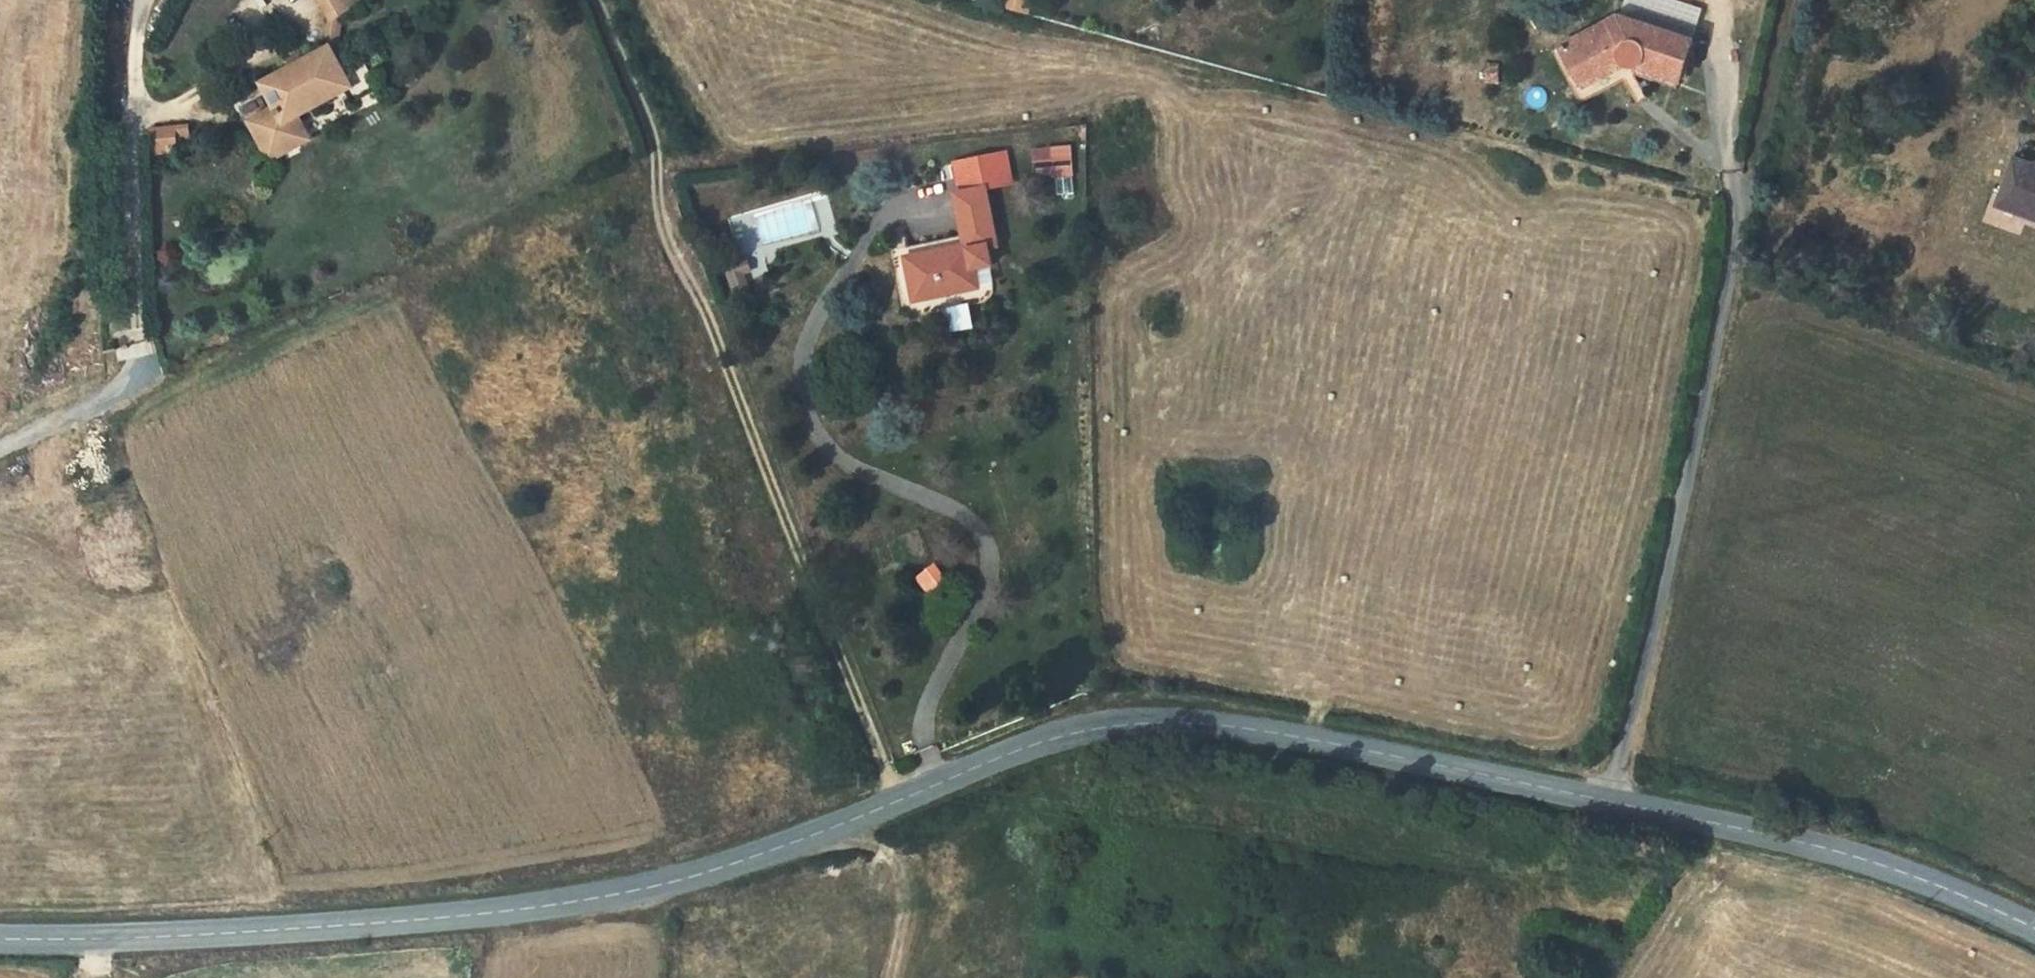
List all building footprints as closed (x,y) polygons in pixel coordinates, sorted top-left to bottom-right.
[(366,0),(318,0),(334,22),(366,0)] [(1562,45),(1580,81),(1611,65),(1618,68),(1624,70),(1630,71),(1635,69),(1639,67),(1643,64),(1682,77),(1694,39),(1694,38),(1703,9),(1676,0),(1631,0),(1626,16),(1622,14),(1562,45)] [(301,114),(349,92),(354,87),(345,65),(336,43),(305,56),(290,63),(266,76),(277,103),(253,115),(274,157),(313,138),(301,114)] [(1679,87),(1682,77),(1643,64),(1639,67),(1635,69),(1630,71),(1624,70),(1618,68),(1611,65),(1580,81),(1562,45),(1553,50),(1579,102),(1633,73),(1638,73),(1679,87)] [(286,55),(290,63),(305,56),(301,47),(286,55)] [(364,57),(345,65),(354,87),(349,92),(355,100),(379,86),(364,57)] [(191,121),(156,126),(160,152),(194,147),(191,121)] [(1993,201),(2034,216),(2034,161),(2009,151),(1993,201)] [(1053,153),(1033,156),(1037,186),(1057,182),(1053,153)] [(967,236),(908,246),(916,295),(977,284),(973,266),(994,263),(989,242),(993,240),(984,193),(959,197),(967,236)] [(736,269),(722,276),(729,299),(745,294),(736,269)]
